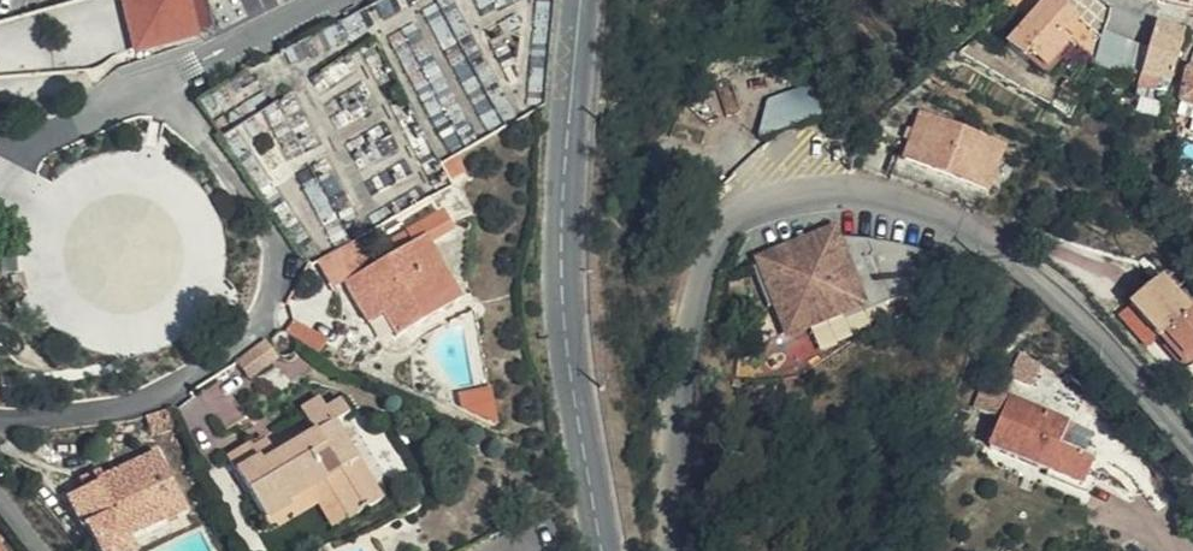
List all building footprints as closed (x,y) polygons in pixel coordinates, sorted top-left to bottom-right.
[(144,45),(196,32),(187,0),(133,0),(144,45)] [(1043,67),(1065,14),(1052,5),(1016,55),(1031,67),(1036,62),(1043,67)] [(1104,41),(1065,14),(1043,67),(1053,74),(1071,47),(1097,63),(1104,41)] [(1151,51),(1106,35),(1104,41),(1097,63),(1095,67),(1141,82),(1176,94),(1186,40),(1157,26),(1151,51)] [(1056,112),(1065,96),(985,52),(970,65),(1056,112)] [(813,83),(762,103),(773,130),(823,110),(813,83)] [(1078,123),(1083,105),(1065,96),(1056,112),(1078,123)] [(897,156),(895,164),(984,197),(987,190),(996,193),(1007,155),(1015,156),(1017,145),(921,108),(904,158),(897,156)] [(30,261),(31,269),(32,275),(34,282),(36,288),(39,294),(42,300),(46,306),(49,311),(54,317),(58,322),(63,326),(68,330),(74,334),(80,338),(85,341),(92,344),(98,346),(104,348),(111,349),(118,350),(124,351),(131,351),(138,351),(145,350),(151,348),(158,347),(164,344),(170,342),(176,339),(182,335),(188,331),(193,327),(198,323),(203,318),(207,313),(211,307),(215,302),(218,296),(221,289),(223,283),(225,277),(226,270),(227,263),(228,256),(228,248),(227,240),(226,232),(224,225),(221,217),(218,210),(215,203),(210,196),(206,190),(200,184),(195,179),(189,174),(182,169),(175,165),(168,162),(161,159),(153,157),(146,155),(138,154),(130,154),(122,154),(114,155),(107,156),(99,158),(92,161),(84,164),(78,168),(71,172),(65,177),(59,182),(54,188),(49,194),(44,201),(40,208),(37,215),(34,222),(32,230),(31,237),(30,245),(30,253),(30,261)] [(924,293),(916,270),(901,275),(893,255),(910,250),(907,240),(925,233),(886,223),(848,224),(852,240),(822,252),(817,237),(751,262),(767,305),(778,301),(790,334),(839,315),(847,325),(924,293)] [(377,296),(387,313),(399,336),(463,301),(423,235),(346,279),(360,305),(377,296)] [(353,239),(317,261),(331,284),(367,263),(353,239)] [(901,275),(916,270),(910,250),(893,255),(901,275)] [(1169,284),(1134,312),(1164,347),(1169,344),(1188,365),(1192,361),(1192,321),(1192,322),(1183,312),(1189,305),(1169,284)] [(370,323),(387,313),(377,296),(360,305),(370,323)] [(248,371),(260,388),(291,369),(280,352),(248,371)] [(460,394),(463,407),(499,425),(491,388),(460,394)] [(255,446),(250,449),(281,510),(333,480),(356,515),(388,495),(322,392),(301,404),(315,426),(264,459),(255,446)] [(1084,485),(1095,459),(1063,445),(1075,417),(1019,393),(995,446),(1084,485)] [(130,546),(116,520),(146,505),(155,523),(170,516),(188,506),(155,443),(64,490),(96,550),(133,550),(130,546)] [(281,510),(250,449),(231,460),(268,519),(281,510)] [(116,520),(130,546),(174,524),(170,516),(155,523),(146,505),(116,520)]
